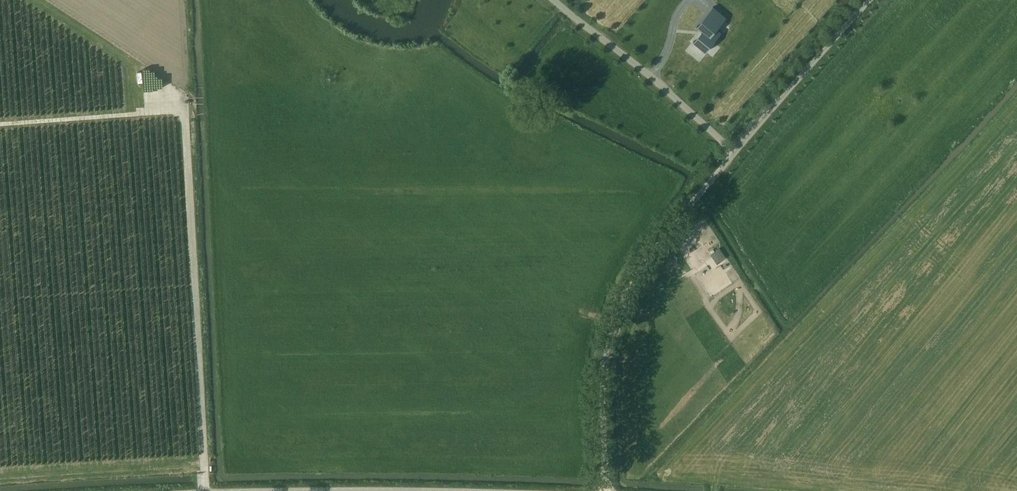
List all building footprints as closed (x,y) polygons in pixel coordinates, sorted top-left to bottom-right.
[(693,41),(693,42),(705,52),(706,52),(704,50),(719,32),(721,34),(721,33),(715,28),(724,17),(726,19),(726,18),(713,7),(712,8),(714,9),(699,27),(697,26),(697,27),(703,32),(695,43),(693,41)] [(710,254),(717,264),(721,261),(722,263),(725,261),(724,259),(726,258),(720,248),(710,254)]
